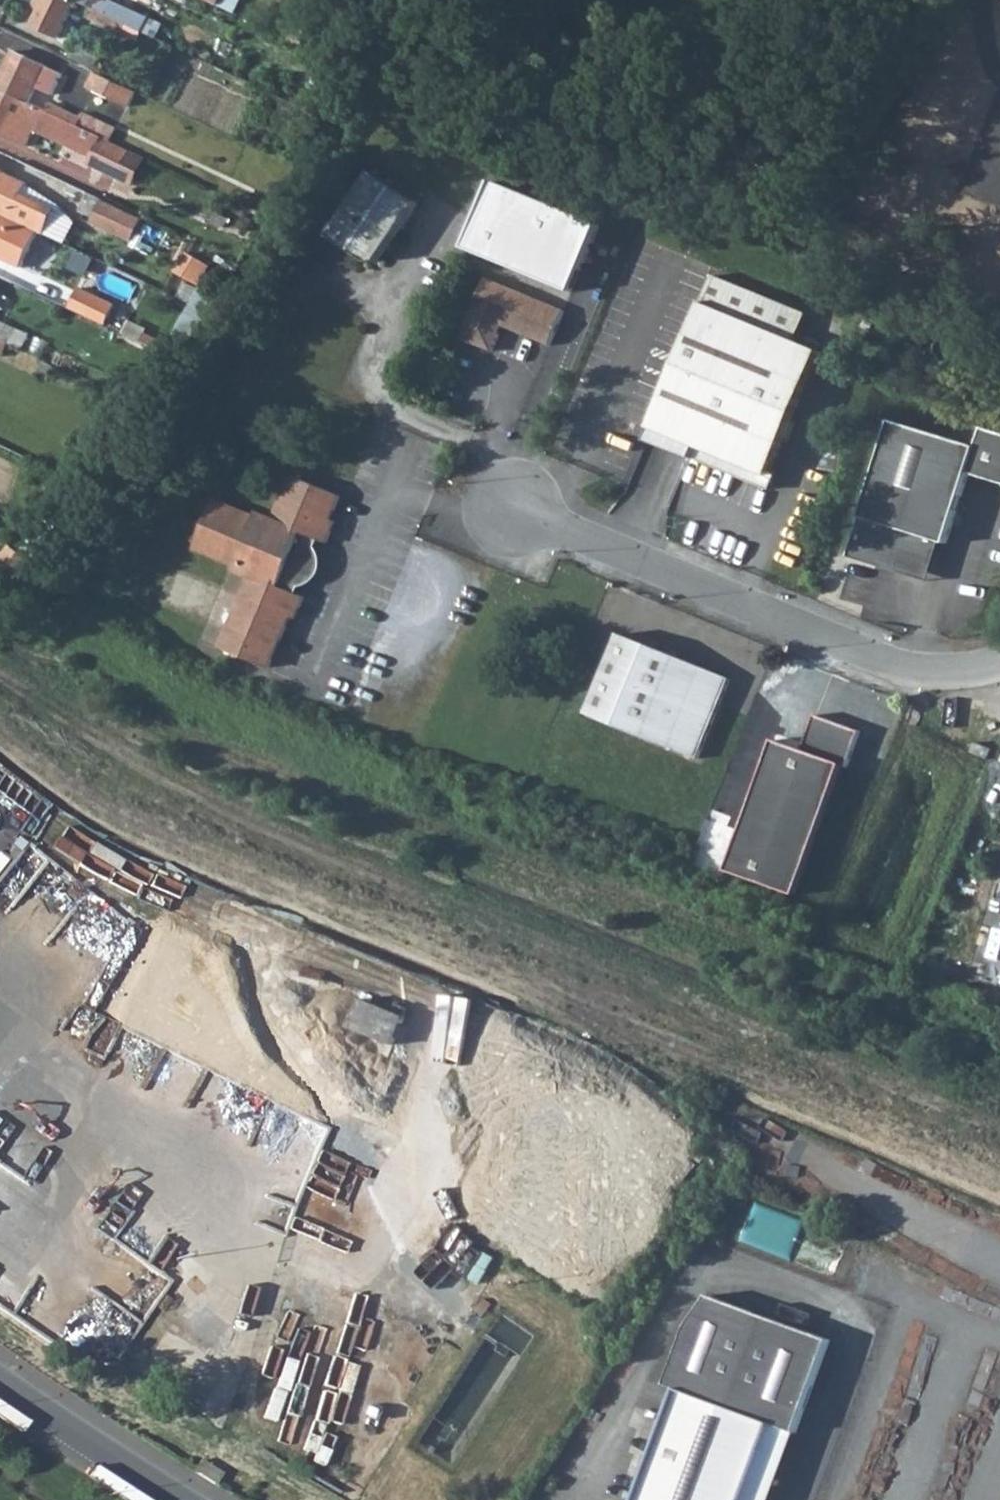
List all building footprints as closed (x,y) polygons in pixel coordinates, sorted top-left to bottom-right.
[(43,6),(33,28),(58,40),(76,3),(90,9),(94,0),(39,0),(37,3),(43,6)] [(92,20),(122,33),(126,26),(129,20),(99,5),(96,12),(92,20)] [(14,53),(0,84),(0,91),(30,104),(36,91),(52,99),(63,75),(14,53)] [(95,73),(88,89),(129,108),(136,92),(95,73)] [(12,142),(30,104),(0,91),(0,136),(12,142)] [(43,120),(75,135),(79,128),(46,113),(43,120)] [(0,172),(0,215),(3,216),(19,224),(40,234),(44,235),(54,214),(23,199),(28,187),(3,175),(4,174),(0,172)] [(425,209),(380,177),(337,237),(376,266),(385,264),(425,209)] [(144,221),(103,202),(93,224),(134,243),(144,221)] [(2,251),(0,256),(0,259),(24,270),(40,234),(19,224),(3,216),(0,215),(0,250),(2,251)] [(713,277),(651,428),(761,474),(757,484),(772,490),(777,477),(770,474),(820,353),(796,343),(807,316),(713,277)] [(565,311),(487,278),(462,338),(493,351),(504,326),(551,345),(565,311)] [(83,288),(73,310),(106,326),(117,303),(83,288)] [(9,342),(16,328),(0,321),(0,338),(9,342)] [(990,428),(983,447),(898,418),(853,552),(879,561),(881,552),(918,565),(928,560),(936,536),(946,540),(951,541),(975,471),(999,479),(999,432),(990,428)] [(340,523),(350,500),(303,481),(285,524),(268,518),(266,522),(224,505),(205,552),(247,569),(245,574),(262,581),(232,652),(279,672),(300,621),(305,623),(314,601),(305,598),(310,587),(318,584),(324,579),(327,570),(327,561),(323,554),(328,543),(336,547),(345,525),(340,523)] [(13,569),(0,560),(0,588),(13,569)] [(621,633),(588,713),(698,759),(731,679),(621,633)] [(728,868),(797,893),(843,763),(849,765),(861,729),(816,713),(804,747),(775,737),(728,868)] [(978,740),(974,749),(991,757),(995,747),(978,740)] [(352,1024),(397,1043),(409,1015),(365,996),(352,1024)] [(848,1277),(862,1240),(750,1200),(736,1237),(848,1277)] [(767,1445),(775,1427),(798,1436),(833,1344),(710,1299),(704,1307),(689,1328),(666,1387),(678,1391),(676,1400),(653,1461),(638,1499),(747,1499),(767,1445)] [(812,1327),(815,1313),(790,1307),(787,1320),(812,1327)] [(798,1436),(775,1427),(767,1445),(747,1499),(774,1499),(798,1436)]
